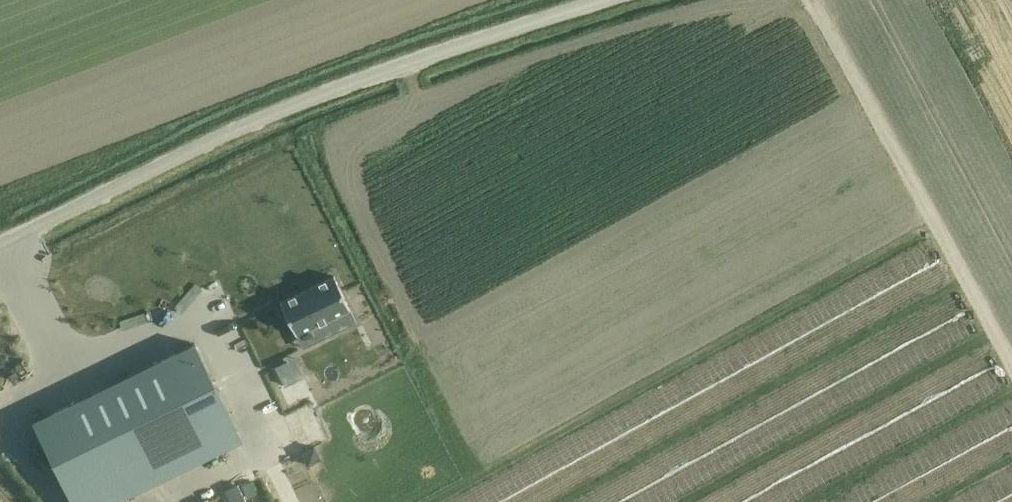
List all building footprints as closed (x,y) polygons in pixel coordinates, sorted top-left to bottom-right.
[(336,275),(282,301),(298,334),(352,308),(336,275)] [(197,342),(35,421),(74,500),(236,421),(197,342)]
